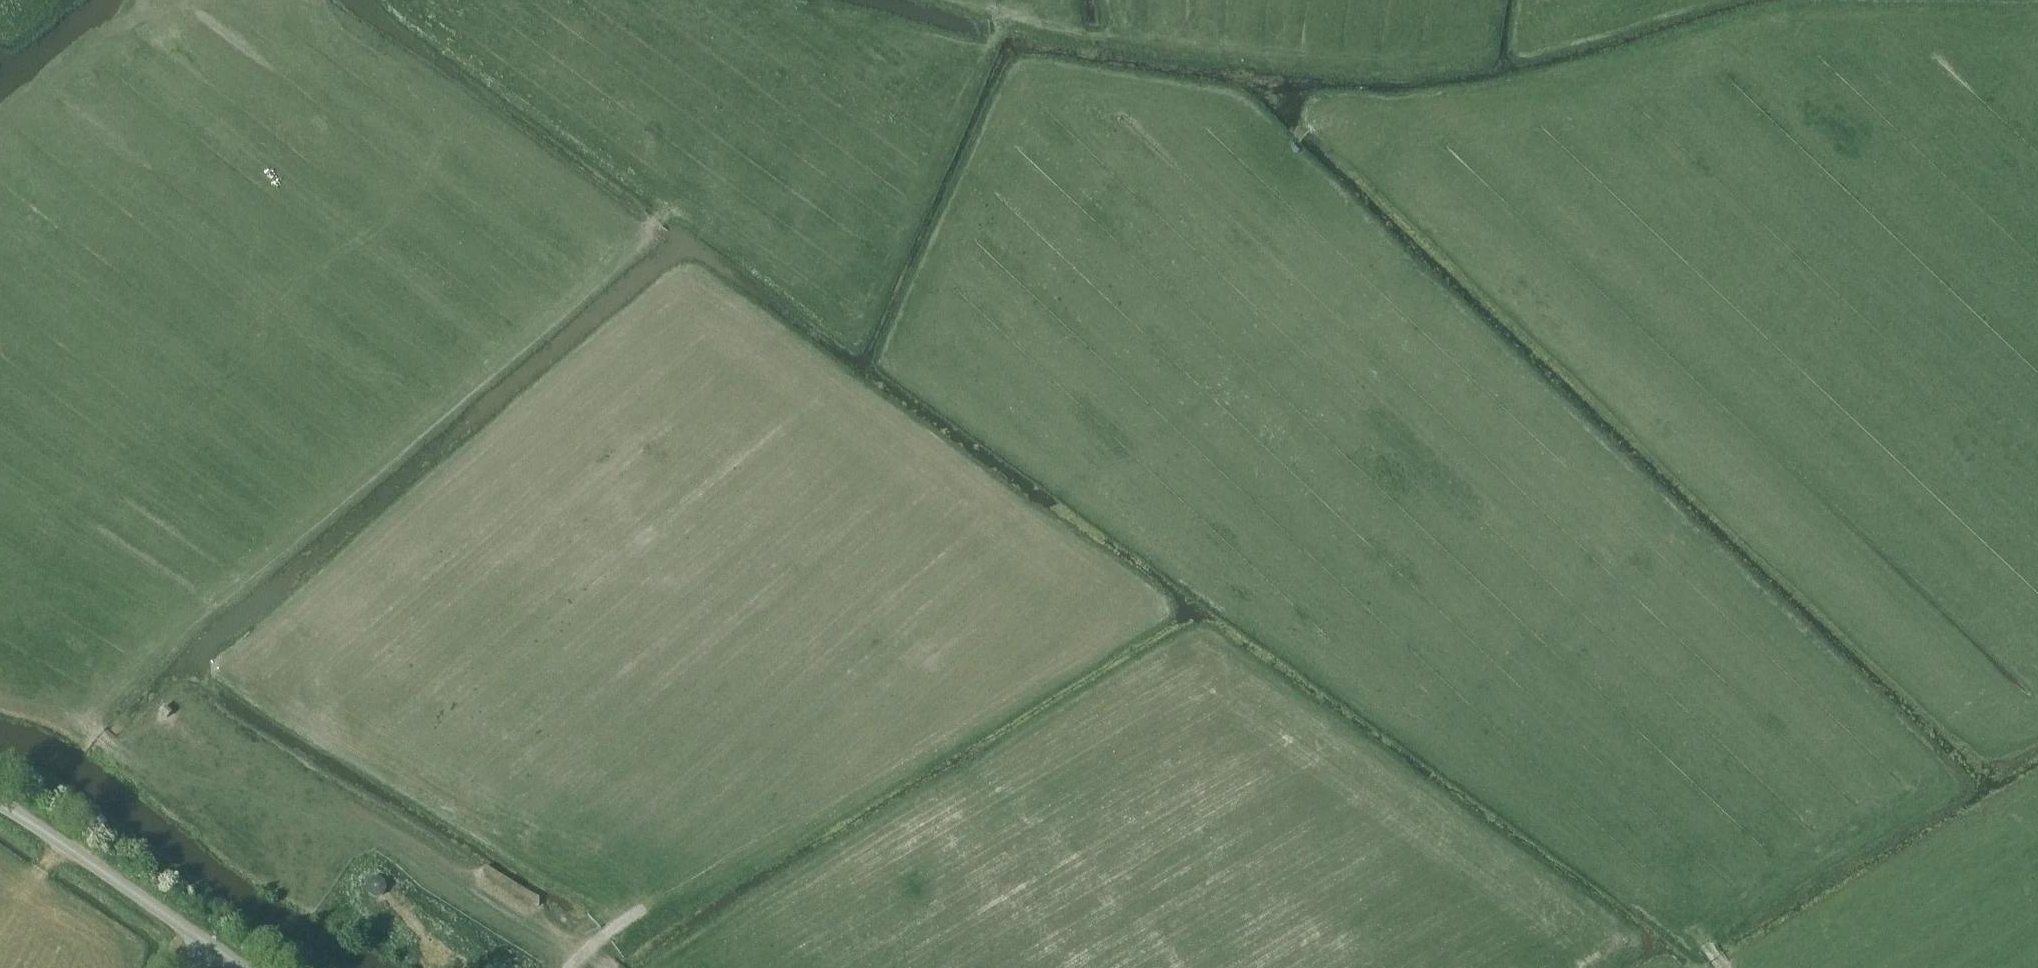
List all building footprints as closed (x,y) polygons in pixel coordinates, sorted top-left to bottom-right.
[(166,717),(169,712),(165,708),(161,713),(166,717)]
